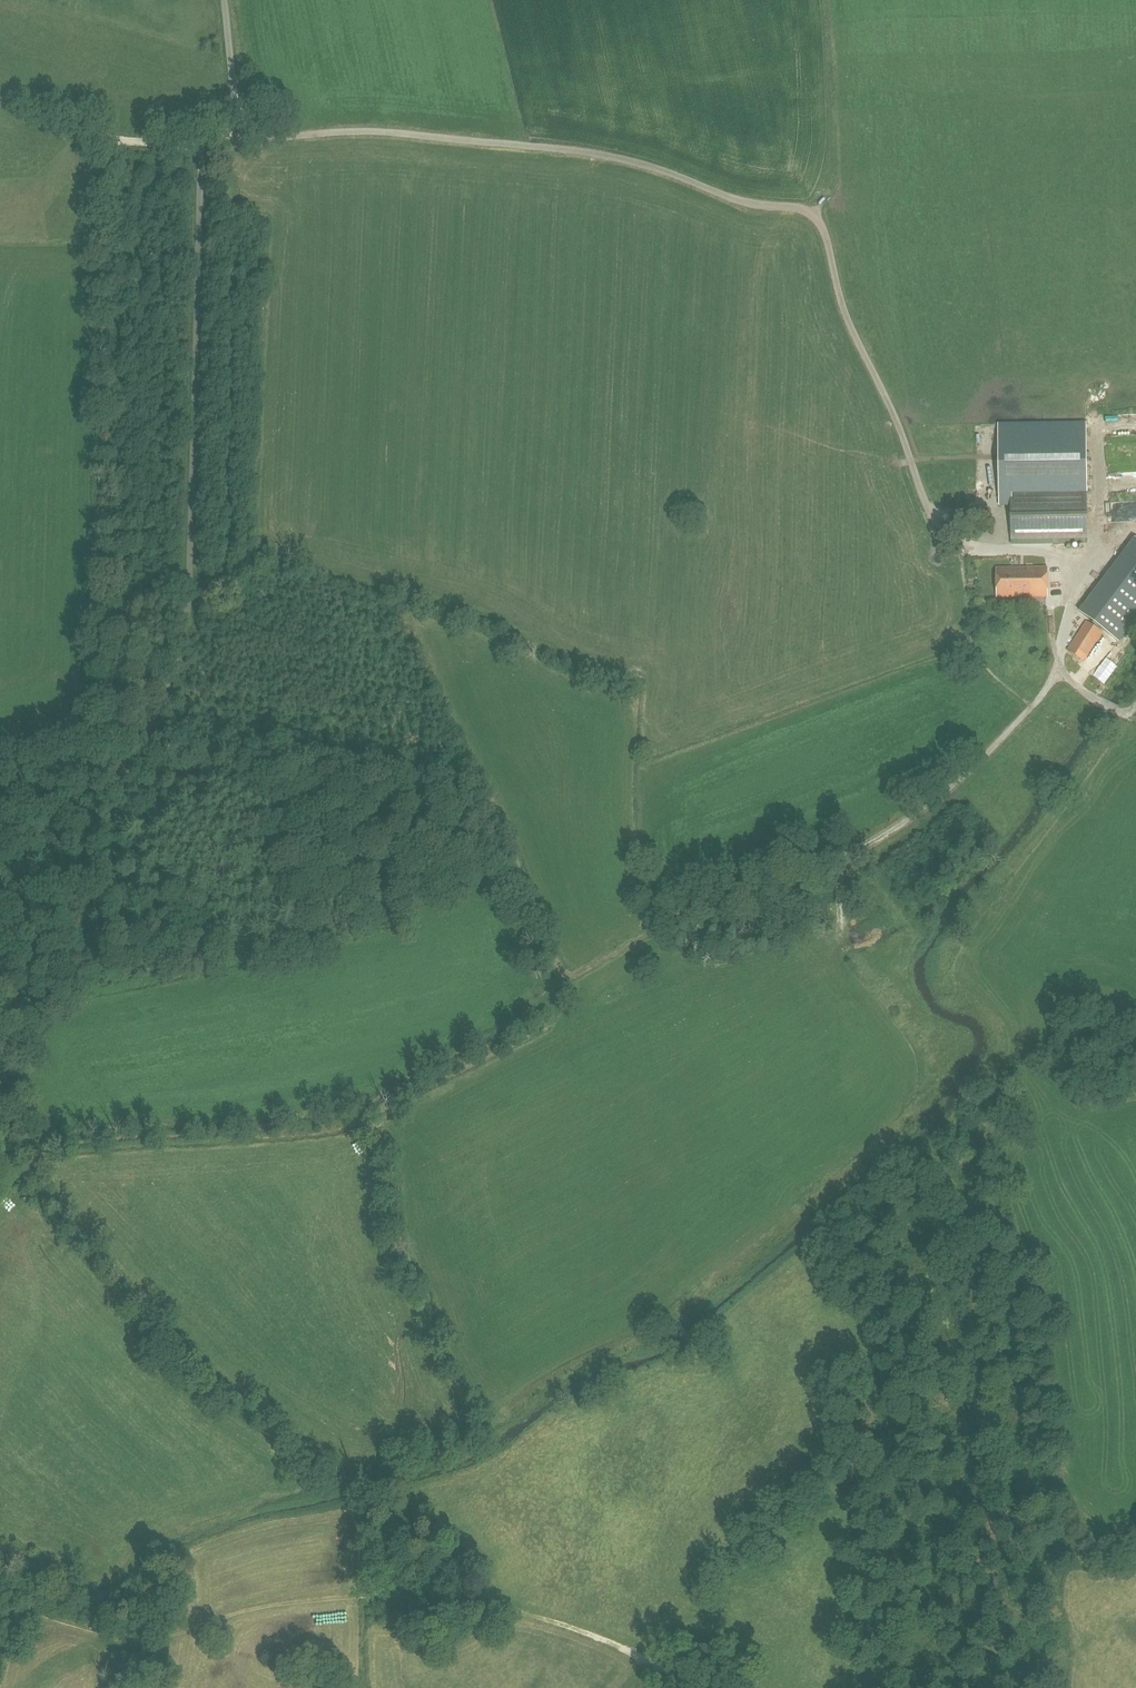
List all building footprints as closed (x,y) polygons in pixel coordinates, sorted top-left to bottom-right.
[(1088,493),(1087,422),(998,423),(1000,499),(1010,499),(1010,494),(1086,493),(1088,493)] [(1010,494),(1010,499),(1012,544),(1087,543),(1086,493),(1010,494)] [(1080,613),(1119,642),(1135,620),(1135,539),(1080,613)] [(1046,567),(999,568),(999,581),(1022,581),(1022,582),(1023,596),(1046,596),(1046,567)] [(1022,582),(999,581),(998,597),(1023,596),(1022,582)] [(1056,599),(1066,596),(1064,589),(1054,592),(1056,599)] [(1086,622),(1067,651),(1084,661),(1103,632),(1086,622)]
